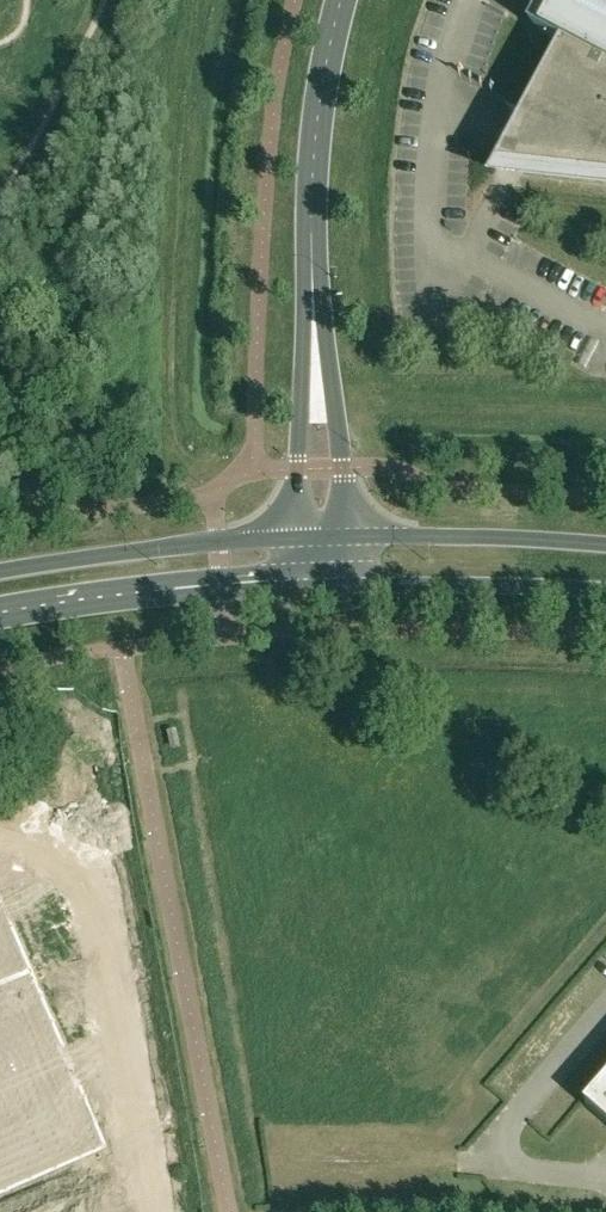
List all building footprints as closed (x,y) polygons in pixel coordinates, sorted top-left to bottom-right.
[(503,157),(497,169),(503,169),(523,172),(605,180),(605,0),(558,0),(541,32),(563,44),(526,113),(500,99),(520,125),(503,157)] [(26,692),(33,695),(39,685),(32,681),(26,692)] [(108,1145),(0,892),(0,1191),(108,1145)] [(586,1103),(605,1121),(605,1080),(586,1103)]
